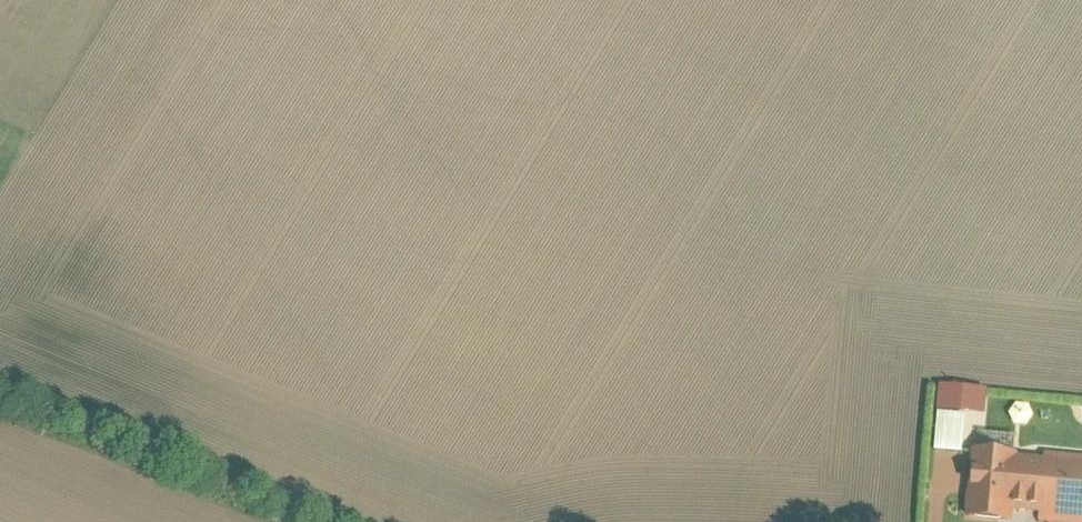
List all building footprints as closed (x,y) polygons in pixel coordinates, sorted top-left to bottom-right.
[(984,416),(986,389),(937,386),(932,451),(961,453),(964,414),(984,416)] [(969,452),(962,521),(1011,521),(1011,514),(1037,517),(1037,521),(1081,521),(1081,461),(1043,457),(1042,462),(1017,460),(1017,457),(969,452)]
